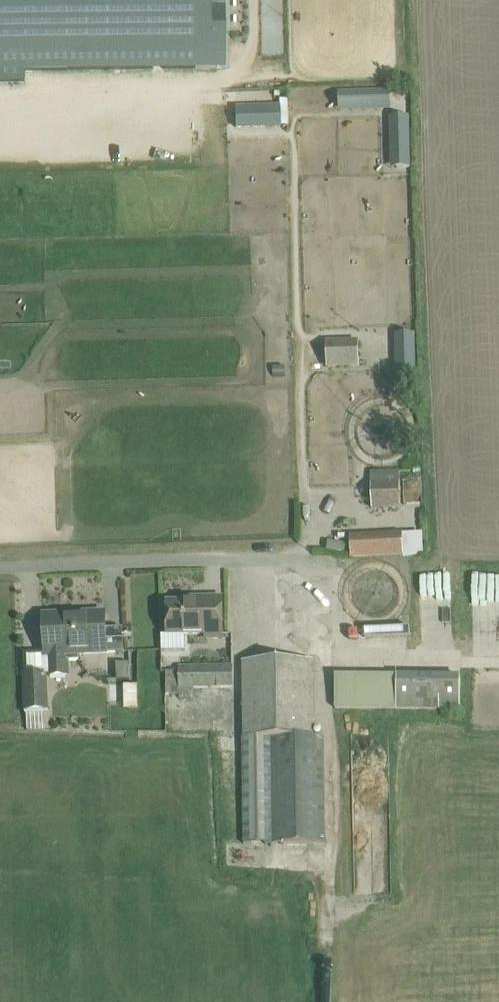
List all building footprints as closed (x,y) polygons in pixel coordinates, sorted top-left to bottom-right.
[(24,80),(24,70),(224,66),(223,0),(0,0),(0,81),(24,80)] [(339,91),(339,111),(391,110),(390,90),(339,91)] [(235,106),(236,129),(283,128),(283,104),(235,106)] [(410,116),(390,117),(392,169),(411,168),(410,116)] [(416,333),(396,334),(397,386),(417,385),(416,333)] [(328,366),(358,365),(357,342),(327,343),(328,366)] [(399,470),(370,471),(372,508),(376,508),(376,505),(400,504),(399,470)] [(352,556),(402,554),(402,541),(351,543),(352,556)] [(206,602),(167,602),(167,635),(223,634),(222,597),(206,597),(206,602)] [(44,615),(45,635),(46,656),(49,655),(49,661),(53,661),(53,676),(68,675),(67,660),(80,660),(80,656),(106,654),(104,613),(44,615)] [(498,653),(498,629),(476,629),(476,653),(498,653)] [(242,736),(243,756),(243,843),(323,842),(323,755),(322,735),(313,735),(312,661),(243,661),(244,736),(242,736)] [(130,663),(117,663),(118,679),(131,679),(130,663)] [(179,671),(167,671),(167,694),(180,694),(180,698),(194,698),(194,688),(232,687),(232,666),(179,666),(179,671)] [(45,709),(44,673),(26,673),(28,730),(44,729),(44,709),(45,709)] [(336,707),(403,709),(404,675),(337,673),(336,707)] [(408,673),(407,709),(469,711),(471,676),(408,673)] [(144,706),(144,685),(131,685),(131,706),(144,706)]
